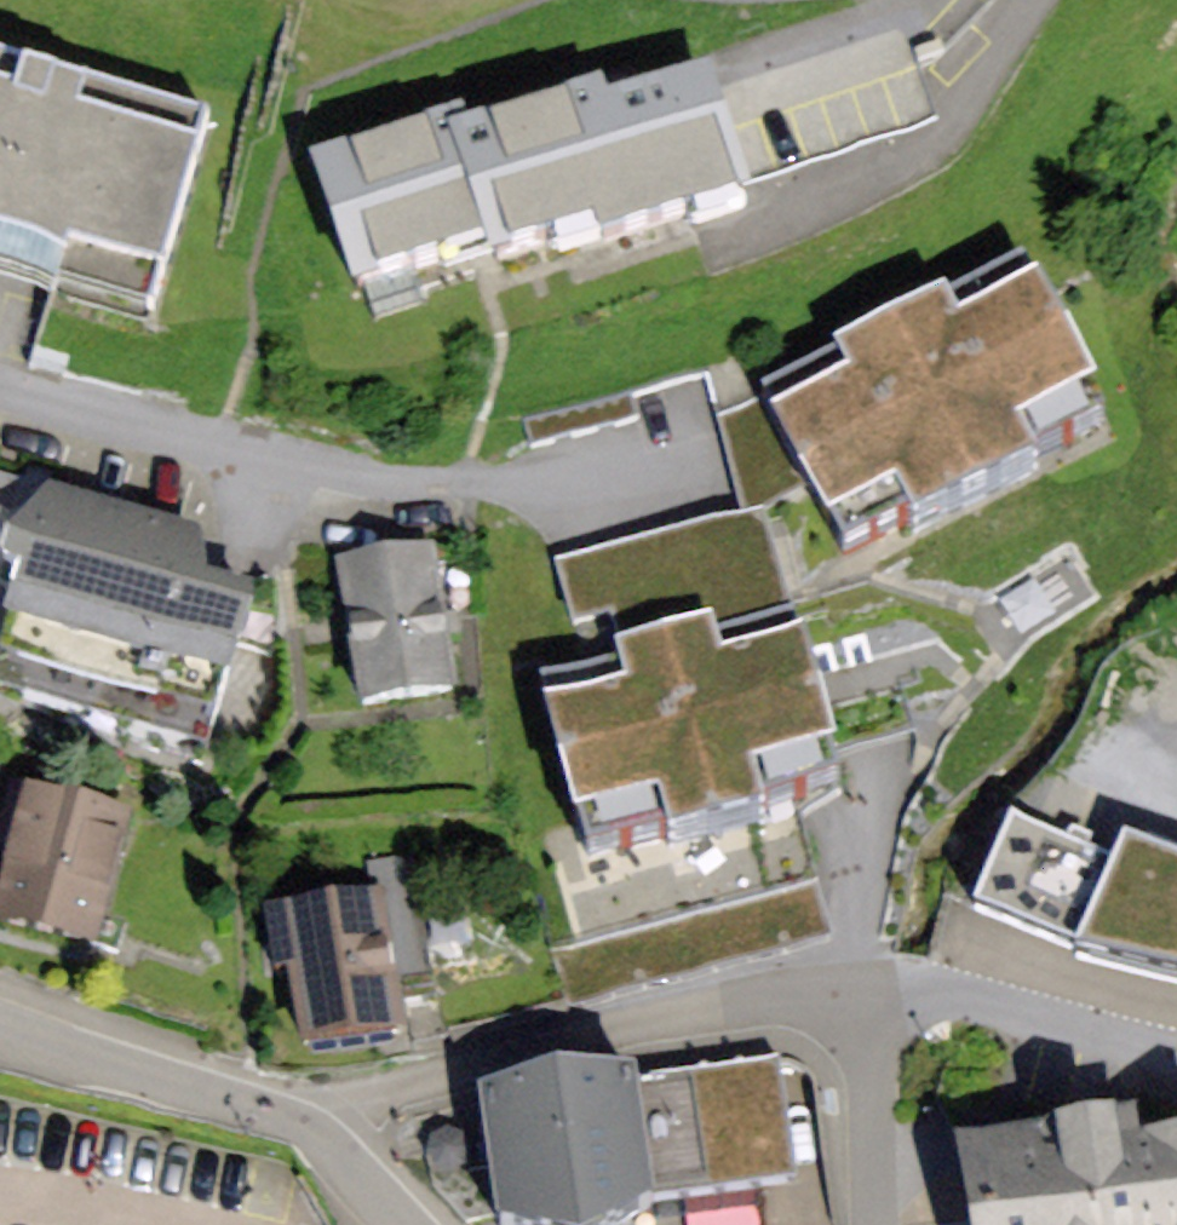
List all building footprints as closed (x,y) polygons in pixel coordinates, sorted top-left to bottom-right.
[(0,56),(0,265),(160,308),(214,114),(0,56)] [(470,136),(507,249),(594,220),(602,245),(739,200),(701,84),(611,113),(604,91),(470,136)] [(470,136),(463,114),(310,162),(353,299),(507,249),(470,136)] [(1028,259),(760,391),(806,484),(831,535),(898,502),(913,533),(1038,471),(1020,436),(1097,398),(1028,259)] [(633,390),(521,421),(529,450),(641,418),(633,390)] [(806,484),(760,391),(716,412),(739,510),(763,503),(806,484)] [(24,485),(1,567),(18,572),(0,634),(0,691),(207,749),(252,592),(207,580),(202,534),(24,485)] [(611,617),(620,650),(712,625),(717,644),(795,623),(763,503),(739,510),(553,560),(572,628),(611,617)] [(434,546),(337,557),(356,709),(452,697),(434,546)] [(623,666),(534,691),(583,862),(841,788),(795,623),(717,644),(712,625),(620,650),(623,666)] [(31,793),(0,916),(0,930),(110,958),(144,821),(31,793)] [(1012,819),(978,914),(1077,950),(1071,960),(1176,984),(1176,859),(1123,837),(1115,856),(1012,819)] [(371,890),(265,907),(276,969),(290,966),(305,1054),(411,1037),(402,978),(435,973),(415,853),(367,861),(371,890)] [(628,1060),(489,1079),(505,1197),(783,1160),(769,1062),(631,1080),(628,1060)] [(952,1145),(965,1224),(1176,1224),(1176,1136),(1138,1142),(1134,1117),(952,1145)]
